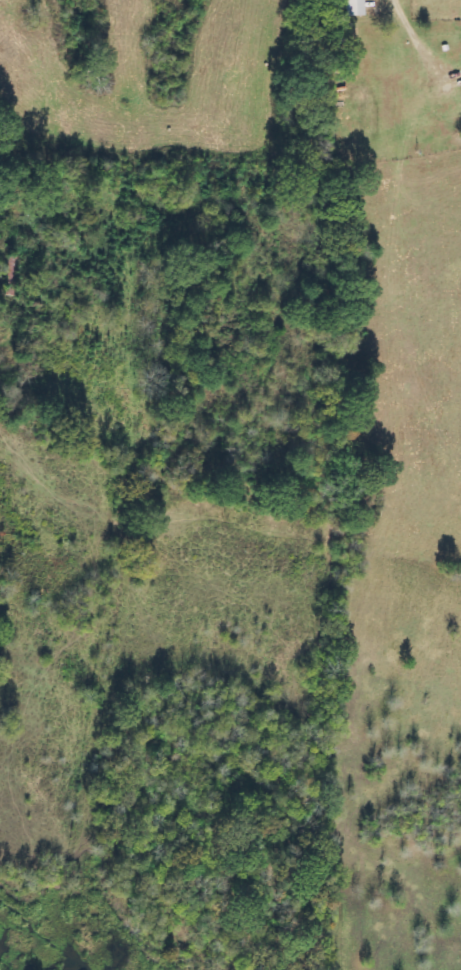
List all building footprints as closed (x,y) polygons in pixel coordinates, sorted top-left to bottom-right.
[(342,16),(361,16),(361,0),(342,0),(342,16)]
